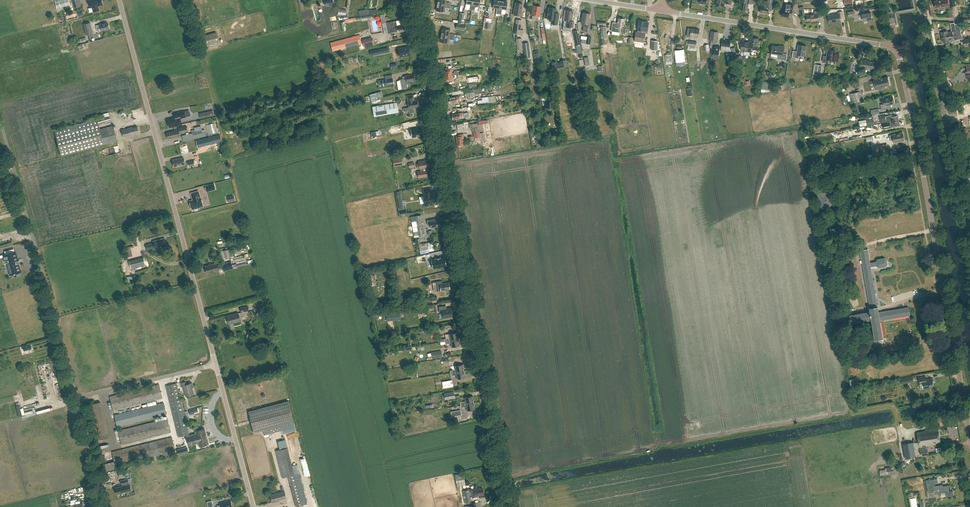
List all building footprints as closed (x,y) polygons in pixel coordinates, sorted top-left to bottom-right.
[(69,0),(59,0),(55,1),(57,8),(70,5),(69,0)] [(89,0),(91,8),(92,7),(93,11),(99,10),(98,6),(103,4),(102,0),(89,0)] [(474,10),(475,5),(479,6),(480,0),(473,0),(472,10),(474,10)] [(496,14),(499,14),(501,0),(498,0),(494,0),(493,8),(497,8),(496,14)] [(499,14),(501,14),(502,9),(506,10),(508,1),(501,0),(499,14)] [(740,3),(741,3),(740,9),(747,10),(749,3),(752,3),(752,0),(740,0),(740,3)] [(761,12),(768,14),(769,9),(772,9),(773,0),(764,0),(763,6),(762,5),(761,12)] [(936,8),(939,7),(939,9),(949,7),(948,0),(938,0),(937,0),(937,1),(934,1),(936,8)] [(513,13),(513,15),(521,16),(522,14),(522,8),(523,4),(515,3),(515,7),(514,7),(513,13)] [(782,15),(789,17),(789,12),(792,13),(794,5),(785,3),(784,9),(783,9),(782,15)] [(532,15),(533,15),(532,19),(539,20),(539,16),(540,16),(541,11),(540,11),(541,6),(533,5),(533,10),(532,10),(532,15)] [(551,23),(557,24),(559,13),(556,12),(556,9),(549,8),(549,11),(548,11),(547,15),(548,15),(547,19),(552,19),(551,23)] [(565,15),(562,30),(570,31),(571,27),(573,27),(574,21),(572,21),(573,16),(572,16),(573,11),(566,10),(565,15)] [(823,17),(822,10),(815,11),(815,14),(807,15),(808,21),(812,20),(812,22),(820,20),(819,17),(823,17)] [(829,23),(841,21),(840,19),(844,18),(842,11),(839,12),(839,14),(828,16),(829,23)] [(873,19),(871,12),(862,14),(860,15),(860,19),(863,18),(863,21),(873,19)] [(590,14),(583,13),(582,17),(581,17),(581,23),(584,23),(582,31),(587,32),(588,24),(589,24),(590,18),(589,18),(590,14)] [(384,14),(380,15),(381,24),(386,23),(386,20),(388,19),(388,17),(385,17),(384,14)] [(624,19),(619,18),(618,24),(613,24),(612,31),(620,32),(621,26),(623,26),(623,22),(625,22),(625,19),(624,19)] [(644,42),(645,33),(647,33),(649,22),(645,21),(639,20),(638,30),(638,32),(636,31),(635,40),(644,42)] [(405,31),(404,24),(397,26),(396,21),(386,23),(388,34),(405,31)] [(84,24),(87,35),(93,33),(91,22),(84,24)] [(948,30),(941,31),(942,36),(948,35),(948,37),(953,36),(953,35),(956,35),(961,34),(959,23),(955,24),(954,22),(950,23),(952,31),(948,32),(948,30)] [(96,26),(97,32),(101,31),(109,29),(107,23),(99,25),(96,26)] [(672,36),(673,36),(674,31),(671,31),(672,26),(665,25),(662,39),(671,41),(672,36)] [(455,37),(455,34),(450,34),(450,29),(442,28),(441,35),(455,37)] [(581,45),(577,28),(573,29),(576,46),(581,45)] [(700,30),(688,28),(687,36),(699,38),(700,30)] [(710,45),(713,45),(712,50),(712,53),(713,53),(716,54),(716,51),(719,51),(720,46),(716,46),(717,41),(718,41),(718,38),(717,38),(718,32),(712,31),(710,40),(711,40),(710,45)] [(217,33),(201,37),(203,45),(219,41),(217,33)] [(561,43),(561,34),(549,34),(549,38),(556,38),(556,43),(561,43)] [(948,35),(942,36),(943,42),(954,40),(957,39),(963,38),(962,34),(961,34),(956,35),(953,35),(953,36),(948,37),(948,35)] [(359,35),(330,42),(333,51),(362,44),(359,35)] [(449,39),(454,40),(455,37),(441,35),(440,42),(448,43),(449,39)] [(751,37),(750,43),(747,43),(746,42),(742,41),(741,50),(751,52),(751,49),(757,50),(759,38),(751,37)] [(697,42),(689,41),(687,40),(686,45),(689,45),(688,50),(696,51),(697,42)] [(805,56),(806,46),(798,45),(797,51),(793,51),(792,57),(799,59),(799,55),(805,56)] [(399,55),(400,57),(410,55),(409,46),(398,48),(399,51),(395,52),(395,55),(399,55)] [(785,47),(781,46),(781,47),(773,46),(771,53),(778,54),(777,59),(786,61),(787,54),(784,54),(785,47)] [(676,62),(685,61),(684,49),(675,50),(676,62)] [(839,54),(835,53),(836,50),(828,49),(827,56),(824,55),(822,61),(828,62),(829,59),(838,61),(839,54)] [(861,59),(860,67),(876,69),(877,62),(867,61),(867,60),(861,59)] [(413,74),(405,76),(406,78),(400,79),(402,90),(408,89),(407,82),(414,80),(413,74)] [(885,86),(890,85),(888,77),(874,80),(876,89),(885,87),(885,86)] [(393,78),(378,81),(379,87),(394,84),(393,78)] [(762,89),(770,90),(771,82),(763,81),(762,89)] [(862,100),(860,91),(850,94),(853,102),(862,100)] [(409,108),(419,107),(418,100),(414,100),(413,95),(407,96),(408,101),(409,108)] [(887,105),(894,104),(892,96),(882,98),(883,104),(880,104),(882,110),(888,108),(887,105)] [(397,102),(372,107),(372,108),(374,117),(399,112),(397,102)] [(168,120),(169,127),(182,124),(180,118),(185,117),(184,111),(174,113),(175,118),(168,120)] [(101,123),(111,121),(109,116),(97,119),(54,130),(61,155),(117,140),(113,125),(100,129),(98,125),(102,124),(101,123)] [(894,126),(900,125),(899,120),(894,121),(894,120),(889,121),(890,122),(883,123),(884,129),(894,127),(894,126)] [(213,123),(207,124),(210,133),(216,131),(213,123)] [(472,128),(475,138),(481,136),(480,132),(484,131),(482,124),(479,125),(478,125),(479,127),(472,128)] [(178,130),(175,131),(166,133),(168,139),(180,136),(179,133),(187,131),(186,126),(178,128),(178,130)] [(411,130),(412,137),(423,135),(424,135),(423,127),(422,128),(411,130)] [(198,137),(204,136),(202,130),(192,132),(192,133),(182,135),(183,141),(198,138),(198,137)] [(890,140),(894,140),(894,142),(904,140),(903,133),(889,135),(890,140)] [(457,136),(456,137),(457,146),(459,146),(459,147),(465,146),(464,141),(466,141),(466,138),(464,139),(463,134),(457,135),(457,136)] [(883,146),(874,148),(875,156),(885,154),(883,146)] [(394,166),(403,165),(402,157),(393,159),(394,166)] [(183,158),(172,160),(174,167),(185,165),(183,158)] [(420,168),(420,169),(421,171),(417,172),(418,178),(428,176),(427,170),(426,170),(425,168),(430,167),(429,165),(428,161),(427,161),(427,160),(418,161),(419,163),(417,164),(418,168),(420,168)] [(424,203),(425,203),(425,206),(432,205),(431,202),(435,201),(434,194),(431,195),(430,188),(424,189),(425,196),(423,196),(424,203)] [(191,209),(203,206),(201,198),(200,198),(198,191),(191,193),(193,200),(189,201),(189,202),(189,203),(190,205),(191,209)] [(834,206),(831,192),(818,194),(820,209),(834,206)] [(421,215),(416,216),(417,227),(419,235),(424,234),(423,226),(421,215)] [(431,228),(440,226),(439,219),(433,220),(433,219),(427,220),(428,224),(431,224),(431,228)] [(156,241),(153,241),(154,242),(145,245),(147,250),(155,248),(155,249),(167,246),(165,238),(161,239),(156,241)] [(237,262),(247,260),(247,256),(249,255),(248,247),(242,248),(242,245),(238,246),(240,253),(236,254),(237,262)] [(433,245),(420,247),(421,254),(434,252),(433,245)] [(880,320),(910,315),(908,307),(879,313),(871,267),(876,266),(879,268),(886,266),(887,264),(887,260),(885,258),(878,260),(876,262),(870,263),(868,249),(861,250),(871,312),(859,314),(850,315),(851,323),(872,319),(875,339),(883,338),(880,320)] [(5,256),(4,257),(5,259),(6,259),(6,260),(5,260),(5,261),(5,260),(6,262),(6,263),(7,262),(10,274),(14,273),(14,274),(15,273),(16,277),(22,275),(21,271),(19,263),(20,263),(19,263),(19,260),(18,260),(15,252),(8,254),(7,250),(4,251),(5,255),(5,256)] [(132,269),(146,265),(144,257),(129,261),(132,269)] [(433,268),(446,266),(445,257),(440,258),(436,258),(436,259),(431,260),(433,268)] [(233,268),(231,262),(221,264),(221,265),(217,266),(216,263),(204,266),(206,274),(218,271),(218,270),(222,269),(223,271),(233,268)] [(449,282),(443,283),(442,281),(436,282),(437,291),(450,289),(449,282)] [(446,305),(439,307),(440,313),(442,313),(443,318),(455,315),(453,307),(447,309),(446,305)] [(259,316),(263,315),(266,314),(264,306),(257,308),(259,316)] [(836,311),(839,326),(847,325),(845,310),(836,311)] [(400,312),(386,314),(387,321),(401,319),(400,312)] [(229,324),(240,321),(238,313),(227,316),(229,324)] [(450,338),(445,339),(445,341),(459,339),(458,332),(449,334),(450,338)] [(456,370),(450,371),(451,373),(464,371),(463,364),(455,366),(456,370)] [(457,379),(466,377),(464,371),(451,373),(451,376),(457,375),(457,379)] [(929,389),(934,388),(932,378),(926,379),(925,376),(918,377),(919,382),(923,381),(924,389),(929,388),(929,389)] [(192,388),(194,388),(193,383),(187,385),(186,382),(180,383),(181,388),(184,387),(187,397),(194,395),(192,388)] [(179,437),(189,435),(177,383),(167,386),(179,437)] [(114,410),(163,398),(160,384),(111,396),(114,410)] [(465,401),(460,402),(461,405),(474,402),(473,396),(465,397),(465,401)] [(296,430),(294,422),(288,401),(249,412),(254,433),(261,431),(264,435),(282,430),(283,434),(296,430)] [(467,411),(475,409),(474,402),(461,405),(461,408),(466,407),(467,411)] [(118,426),(167,415),(164,403),(115,415),(118,426)] [(122,444),(171,433),(168,419),(119,431),(122,444)] [(934,444),(941,442),(938,428),(917,432),(919,442),(913,443),(913,442),(903,444),(906,459),(916,457),(914,448),(920,447),(920,451),(921,456),(929,455),(927,446),(934,445),(934,444)] [(200,446),(209,444),(205,429),(196,431),(197,434),(187,437),(189,445),(199,443),(200,446)] [(176,453),(176,451),(172,438),(113,452),(116,465),(165,454),(166,456),(176,453)] [(188,447),(178,449),(179,455),(189,452),(188,447)] [(288,448),(276,451),(278,458),(283,478),(288,476),(295,475),(292,466),(290,455),(288,448)] [(128,469),(119,471),(120,477),(130,475),(128,469)] [(463,472),(457,473),(460,486),(466,485),(463,472)] [(946,497),(954,495),(953,491),(951,491),(950,485),(943,486),(943,485),(934,486),(934,483),(938,482),(937,478),(926,480),(928,493),(935,492),(935,494),(946,492),(946,497)] [(117,495),(132,491),(130,484),(129,485),(129,483),(128,479),(121,481),(122,486),(115,488),(117,495)] [(296,506),(307,504),(304,491),(304,492),(302,485),(301,479),(290,482),(296,506)] [(470,497),(484,495),(483,488),(480,489),(480,488),(469,490),(463,491),(465,503),(471,502),(470,497)] [(279,500),(286,498),(284,491),(270,494),(272,503),(280,501),(279,500)] [(914,506),(920,506),(918,497),(912,498),(914,506)]
